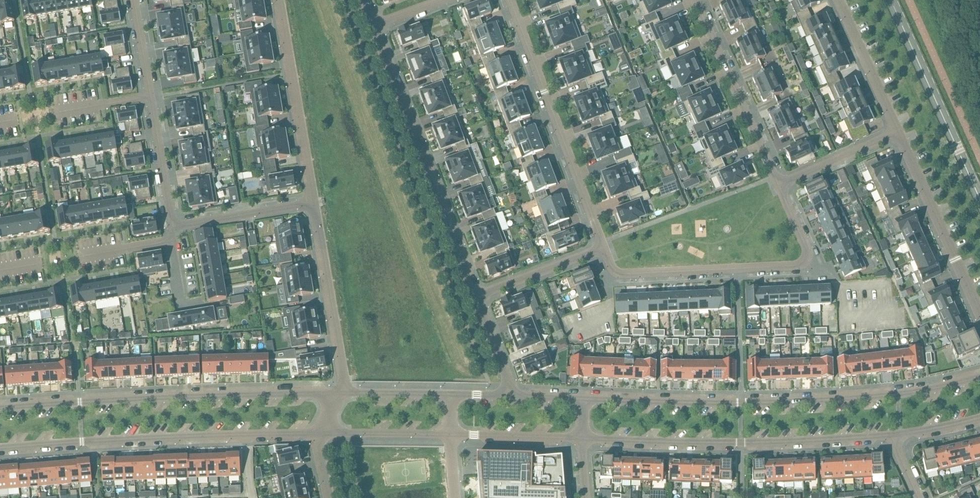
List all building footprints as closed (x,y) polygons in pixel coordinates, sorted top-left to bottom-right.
[(33,0),(28,0),(21,1),(24,20),(36,18),(33,0)] [(36,18),(36,17),(47,15),(44,0),(33,0),(36,18)] [(56,0),(44,0),(47,15),(58,13),(56,0)] [(58,13),(70,11),(68,0),(56,0),(58,13)] [(79,0),(68,0),(70,11),(81,9),(79,0)] [(81,9),(93,7),(91,0),(79,0),(81,9)] [(117,0),(112,0),(104,1),(105,12),(100,13),(102,25),(121,22),(119,9),(117,0)] [(266,6),(265,0),(235,0),(237,11),(266,6)] [(571,7),(572,7),(577,5),(575,0),(568,0),(567,0),(538,0),(538,2),(537,2),(541,11),(557,5),(559,12),(571,7)] [(658,19),(656,12),(671,5),(669,0),(651,0),(639,5),(644,17),(643,17),(646,24),(658,19)] [(721,6),(726,17),(748,7),(745,0),(731,0),(731,1),(721,6)] [(795,1),(795,2),(796,2),(800,12),(795,14),(798,20),(810,15),(808,9),(820,3),(819,0),(798,0),(795,1)] [(491,13),(490,11),(492,10),(489,3),(487,3),(486,1),(474,5),(474,3),(466,6),(466,8),(463,10),(470,28),(482,23),(480,18),(491,13)] [(777,10),(773,2),(769,4),(772,12),(777,10)] [(14,21),(11,3),(0,5),(0,8),(3,23),(14,21)] [(184,5),(171,7),(172,14),(158,16),(159,22),(157,22),(158,29),(187,24),(184,5)] [(266,7),(266,6),(237,11),(237,12),(241,11),(243,23),(239,24),(240,31),(252,29),(251,22),(266,20),(265,14),(267,14),(266,7)] [(574,14),(572,7),(571,7),(559,12),(561,18),(545,24),(549,33),(550,33),(551,36),(577,26),(573,15),(574,14)] [(748,7),(726,17),(731,29),(742,24),(745,30),(756,25),(753,18),(748,20),(744,10),(748,7)] [(607,9),(599,11),(605,28),(613,26),(607,9)] [(213,27),(219,26),(217,15),(211,16),(213,27)] [(810,15),(798,20),(806,38),(829,27),(828,25),(830,24),(826,16),(813,21),(810,15)] [(651,31),(656,42),(681,30),(680,27),(681,27),(677,18),(661,25),(658,19),(646,24),(641,26),(644,33),(651,31)] [(482,23),(470,28),(476,45),(501,36),(498,27),(496,27),(495,25),(484,29),(482,23)] [(162,42),(177,39),(178,46),(190,43),(187,24),(158,29),(158,30),(158,29),(159,36),(161,36),(162,42)] [(403,47),(416,42),(419,47),(431,43),(424,24),(409,30),(408,28),(400,32),(400,33),(398,34),(399,36),(398,37),(401,45),(402,44),(403,47)] [(748,37),(737,42),(742,54),(765,44),(756,25),(745,30),(748,37)] [(571,43),(573,49),(586,45),(590,43),(587,36),(582,38),(577,26),(551,36),(553,39),(551,40),(555,49),(571,43)] [(829,27),(806,38),(810,36),(815,46),(834,37),(832,33),(833,32),(831,27),(829,28),(829,27)] [(682,34),(681,30),(656,42),(661,53),(660,54),(663,60),(663,61),(675,55),(672,49),(688,42),(684,33),(682,34)] [(244,54),(273,49),(272,42),(270,42),(269,37),(254,39),(253,31),(240,33),(244,54)] [(111,47),(113,57),(126,55),(125,45),(123,32),(103,36),(106,48),(111,47)] [(220,43),(231,42),(230,35),(219,36),(220,43)] [(611,46),(619,43),(615,35),(608,38),(611,46)] [(504,48),(503,45),(505,45),(501,36),(476,45),(483,62),(495,58),(493,52),(504,48)] [(834,37),(815,46),(819,55),(838,47),(836,43),(838,42),(835,37),(834,37)] [(421,53),(407,58),(408,59),(406,60),(410,68),(411,68),(412,69),(437,60),(433,49),(440,46),(438,40),(431,43),(419,47),(421,53)] [(178,46),(179,52),(164,55),(165,60),(163,61),(165,67),(164,68),(194,63),(190,43),(178,46)] [(765,44),(742,54),(747,65),(765,57),(760,46),(765,44)] [(788,46),(791,53),(795,51),(792,44),(787,46),(788,46)] [(565,73),(591,64),(587,52),(588,52),(586,45),(573,49),(576,56),(560,62),(563,71),(564,70),(565,73)] [(788,46),(783,49),(786,56),(791,54),(791,53),(788,46)] [(838,47),(819,55),(823,65),(819,67),(843,57),(841,53),(842,52),(840,47),(838,47)] [(273,49),(244,54),(247,73),(260,71),(259,65),(273,62),(272,57),(274,56),(273,49)] [(640,51),(629,56),(632,61),(642,57),(640,51)] [(791,54),(786,56),(789,63),(794,61),(791,54)] [(675,78),(675,77),(697,67),(696,64),(697,63),(693,55),(678,61),(675,55),(663,61),(663,60),(658,62),(661,70),(667,67),(673,79),(675,78)] [(799,64),(804,62),(801,55),(796,57),(799,64)] [(89,59),(92,76),(104,74),(101,57),(89,59)] [(843,57),(819,67),(827,84),(839,79),(836,73),(849,67),(845,58),(844,59),(843,57)] [(495,58),(483,62),(489,79),(514,70),(511,61),(509,62),(508,59),(497,63),(495,58)] [(92,76),(89,59),(78,61),(81,78),(92,76)] [(437,60),(412,69),(413,71),(411,72),(414,80),(416,80),(416,81),(429,76),(432,82),(444,77),(437,60)] [(78,61),(66,63),(69,80),(81,78),(78,61)] [(799,64),(802,72),(807,70),(804,62),(799,64)] [(69,80),(66,63),(55,64),(58,82),(69,80)] [(164,68),(165,68),(166,75),(168,75),(169,80),(183,78),(185,84),(197,82),(194,63),(164,68)] [(45,66),(44,66),(47,84),(48,84),(58,82),(55,64),(45,66)] [(587,87),(605,80),(602,73),(596,75),(591,64),(565,73),(567,77),(566,77),(569,86),(585,80),(587,87)] [(47,84),(44,66),(32,68),(35,86),(47,84)] [(679,97),(691,92),(689,85),(704,78),(700,70),(699,70),(697,67),(675,77),(675,78),(680,89),(676,90),(679,97)] [(131,78),(130,78),(129,68),(115,70),(117,81),(111,82),(113,94),(133,90),(131,78)] [(22,70),(11,72),(14,90),(25,88),(22,70)] [(496,97),(508,92),(506,86),(517,82),(516,80),(518,79),(514,70),(489,79),(496,97)] [(753,79),(758,90),(776,82),(771,71),(753,79)] [(11,72),(10,72),(0,74),(0,78),(2,92),(13,90),(14,90),(11,72)] [(444,77),(432,82),(434,87),(420,92),(421,94),(419,94),(423,103),(424,102),(425,104),(450,94),(444,77)] [(839,79),(827,84),(835,101),(858,91),(857,89),(858,88),(855,79),(842,85),(839,79)] [(590,93),(574,99),(577,108),(578,108),(580,111),(605,101),(601,90),(608,87),(605,80),(587,87),(590,93)] [(253,106),(282,101),(282,100),(281,94),(279,94),(278,88),(263,91),(261,81),(244,84),(246,94),(251,93),(253,106)] [(758,90),(764,102),(782,94),(776,82),(758,90)] [(807,90),(804,83),(799,85),(803,92),(807,90)] [(642,94),(640,88),(632,91),(635,97),(642,94)] [(811,91),(814,99),(819,97),(816,89),(811,91)] [(647,90),(642,92),(644,98),(650,95),(648,90),(647,90)] [(682,104),(684,104),(689,115),(691,114),(714,103),(712,100),(714,100),(710,91),(694,98),(691,92),(679,97),(682,104)] [(858,91),(835,101),(835,102),(839,100),(843,109),(862,101),(861,97),(862,96),(860,91),(858,91)] [(508,92),(496,97),(502,114),(527,104),(524,95),(522,96),(521,93),(510,98),(508,92)] [(173,118),(202,113),(199,94),(187,96),(188,103),(173,105),(174,111),(172,111),(173,118)] [(450,94),(425,104),(425,106),(424,106),(427,114),(429,114),(429,115),(442,110),(445,116),(457,111),(450,94)] [(781,110),(770,115),(775,127),(797,117),(789,98),(778,103),(781,110)] [(269,125),(267,116),(282,114),(281,108),(283,108),(282,101),(253,106),(256,127),(254,127),(269,125)] [(605,101),(580,111),(581,114),(580,115),(583,124),(599,118),(601,124),(614,119),(611,112),(610,113),(605,101)] [(862,101),(843,109),(844,110),(848,119),(867,111),(865,107),(866,106),(864,101),(863,101),(862,101)] [(708,128),(705,122),(720,115),(716,106),(715,107),(714,103),(691,114),(696,125),(692,127),(696,134),(708,128)] [(509,131),(521,126),(519,121),(530,117),(529,114),(531,113),(527,104),(502,114),(509,131)] [(819,109),(822,116),(827,114),(824,106),(819,109)] [(138,120),(136,108),(116,111),(118,123),(124,122),(126,133),(139,130),(138,120)] [(433,127),(434,128),(433,129),(436,137),(437,136),(438,138),(463,129),(457,111),(445,116),(447,122),(433,127)] [(848,119),(844,121),(853,142),(869,135),(864,125),(873,121),(869,112),(868,113),(867,111),(848,119)] [(208,132),(206,132),(202,113),(173,118),(173,119),(175,125),(176,125),(177,131),(192,128),(193,135),(208,132)] [(797,117),(775,127),(780,138),(791,133),(794,140),(806,135),(797,117)] [(604,131),(588,137),(591,145),(593,145),(594,148),(620,139),(619,138),(617,139),(613,128),(617,127),(614,119),(601,124),(604,131)] [(819,129),(824,127),(820,119),(816,121),(819,129)] [(258,149),(290,143),(289,143),(288,136),(286,137),(285,131),(270,134),(269,125),(254,127),(258,149)] [(521,126),(509,131),(515,148),(540,139),(537,130),(535,130),(535,128),(523,132),(521,126)] [(705,151),(730,140),(729,137),(730,136),(726,127),(711,134),(708,128),(696,134),(699,141),(700,140),(705,151)] [(463,129),(438,138),(439,140),(437,141),(440,149),(442,148),(442,150),(455,145),(458,150),(470,146),(463,129)] [(211,152),(208,132),(193,135),(194,141),(180,144),(181,149),(179,150),(180,157),(179,157),(211,152)] [(102,136),(105,154),(117,152),(114,134),(102,136)] [(797,146),(786,151),(792,164),(797,162),(799,167),(816,160),(813,154),(811,155),(806,143),(810,141),(807,134),(806,135),(794,140),(797,146)] [(102,136),(91,138),(94,156),(105,154),(102,136)] [(91,138),(80,140),(83,158),(94,156),(91,138)] [(516,149),(519,147),(523,158),(520,159),(522,166),(534,161),(532,155),(543,151),(542,148),(544,148),(540,139),(515,148),(516,149)] [(633,155),(632,155),(630,148),(624,150),(620,139),(594,148),(595,152),(594,152),(597,161),(613,155),(616,161),(633,155)] [(69,142),(72,160),(83,158),(80,140),(69,142)] [(712,170),(724,165),(721,158),(737,151),(733,143),(732,143),(730,140),(705,151),(710,162),(709,163),(712,170)] [(58,144),(57,144),(60,162),(61,162),(72,160),(69,142),(58,144)] [(124,157),(126,169),(146,165),(141,143),(128,145),(130,156),(124,157)] [(264,170),(276,168),(275,159),(289,157),(288,151),(290,151),(289,144),(290,144),(290,143),(258,149),(260,149),(264,170)] [(57,144),(45,146),(49,164),(60,162),(57,144)] [(451,173),(476,163),(470,146),(458,150),(460,156),(446,161),(447,163),(446,163),(449,171),(450,171),(451,173)] [(656,149),(659,157),(666,155),(662,146),(656,149)] [(674,146),(668,149),(671,155),(677,153),(674,146)] [(36,147),(24,149),(27,168),(39,166),(36,147)] [(27,168),(24,149),(23,149),(23,150),(13,152),(16,169),(26,167),(26,168),(27,168)] [(1,154),(4,171),(16,169),(13,152),(1,154)] [(214,170),(212,171),(209,152),(211,152),(179,157),(180,157),(181,164),(183,164),(184,169),(199,167),(200,173),(214,171),(214,170)] [(607,182),(608,186),(634,176),(629,164),(636,162),(633,155),(632,155),(633,155),(616,161),(618,168),(602,174),(606,183),(607,182)] [(864,164),(872,181),(894,171),(889,160),(879,164),(876,158),(864,164)] [(751,159),(746,162),(752,174),(757,172),(751,159)] [(534,161),(522,166),(528,181),(553,172),(550,164),(549,165),(547,162),(536,166),(534,161)] [(471,185),(483,180),(476,163),(451,173),(452,175),(450,175),(453,183),(455,183),(455,184),(468,179),(471,185)] [(741,164),(727,171),(724,165),(712,170),(707,172),(710,179),(717,176),(722,189),(733,184),(734,185),(741,182),(741,181),(747,178),(747,176),(748,176),(743,165),(742,166),(741,164)] [(276,168),(264,170),(268,193),(280,191),(280,193),(287,191),(287,189),(295,188),(295,187),(297,187),(295,180),(293,180),(292,174),(278,176),(276,168)] [(52,182),(58,181),(56,169),(50,170),(52,182)] [(185,188),(186,195),(186,196),(216,191),(214,178),(216,178),(214,171),(200,173),(201,180),(186,182),(187,188),(185,188)] [(685,171),(679,174),(682,180),(688,177),(685,171)] [(894,171),(872,181),(877,191),(898,181),(894,172),(894,171)] [(556,185),(555,183),(557,182),(553,172),(528,181),(529,183),(532,182),(536,192),(533,194),(535,200),(547,195),(545,190),(556,185)] [(148,176),(128,180),(130,192),(136,191),(138,201),(151,199),(149,189),(150,189),(148,176)] [(638,188),(634,176),(608,186),(609,189),(608,190),(611,198),(627,192),(630,199),(642,194),(640,187),(638,188)] [(674,176),(668,178),(671,184),(676,182),(674,176)] [(489,197),(483,180),(471,185),(473,190),(459,195),(460,197),(459,198),(462,206),(463,205),(464,207),(489,197)] [(809,199),(826,191),(824,186),(824,187),(821,181),(805,189),(807,194),(809,199)] [(898,181),(877,191),(881,200),(903,191),(902,190),(898,181)] [(848,182),(842,184),(844,188),(846,192),(852,190),(849,183),(848,182)] [(667,186),(670,193),(678,191),(676,183),(667,186)] [(218,203),(216,191),(186,196),(187,196),(188,203),(190,202),(191,208),(198,207),(198,208),(205,207),(205,205),(218,203)] [(809,199),(810,199),(814,209),(831,201),(826,192),(827,192),(826,191),(809,199)] [(908,202),(903,191),(881,200),(889,217),(900,212),(898,206),(908,202)] [(642,194),(630,199),(632,205),(618,211),(618,213),(617,213),(621,223),(622,223),(623,225),(629,222),(630,223),(638,220),(637,219),(648,215),(644,202),(650,199),(647,192),(642,194)] [(547,195),(535,200),(541,216),(566,207),(563,199),(562,200),(561,197),(549,201),(547,195)] [(489,197),(464,207),(465,209),(463,210),(466,218),(468,217),(468,219),(482,214),(484,219),(496,215),(494,208),(489,210),(485,200),(490,198),(489,197)] [(814,209),(818,219),(835,211),(841,208),(836,199),(831,201),(814,209)] [(125,201),(114,203),(117,220),(128,218),(125,201)] [(102,205),(105,222),(117,220),(114,203),(102,205)] [(105,222),(102,205),(91,206),(94,224),(105,222)] [(80,208),(83,226),(94,224),(91,206),(80,208)] [(569,220),(568,217),(570,217),(566,207),(541,216),(548,234),(545,235),(560,230),(558,224),(569,220)] [(69,210),(72,228),(83,226),(80,208),(69,210)] [(72,228),(69,210),(57,212),(60,230),(72,228)] [(818,219),(823,228),(839,221),(835,211),(818,219)] [(903,217),(900,212),(889,217),(896,234),(918,224),(913,213),(903,217)] [(35,216),(38,234),(50,232),(47,214),(35,216)] [(496,215),(484,219),(486,225),(472,230),(473,232),(472,232),(475,240),(476,240),(477,242),(502,232),(496,215)] [(38,234),(35,216),(24,218),(27,236),(38,234)] [(13,220),(16,237),(27,236),(24,218),(13,220)] [(827,238),(848,229),(850,228),(846,218),(839,221),(823,228),(827,238)] [(2,222),(5,239),(16,237),(13,220),(2,222)] [(135,237),(157,233),(155,220),(133,223),(135,237)] [(901,232),(905,242),(922,234),(918,225),(918,224),(896,234),(901,232)] [(304,231),(302,231),(301,225),(294,227),(293,225),(286,226),(286,228),(274,230),(276,243),(306,238),(305,238),(304,231)] [(217,242),(217,241),(214,241),(212,229),(205,230),(205,232),(195,233),(197,245),(217,242)] [(827,238),(832,248),(853,239),(848,229),(827,238)] [(560,230),(545,235),(552,253),(558,251),(559,253),(567,250),(566,248),(578,244),(577,241),(579,241),(576,233),(574,233),(573,231),(562,235),(560,230)] [(248,233),(250,247),(257,246),(255,232),(248,233)] [(478,243),(476,244),(479,252),(481,252),(481,253),(495,248),(497,254),(509,249),(502,232),(477,242),(478,243)] [(926,244),(922,234),(905,242),(910,252),(926,244)] [(306,238),(276,243),(280,264),(292,262),(291,254),(305,251),(304,245),(306,245),(305,238),(306,238)] [(533,241),(535,248),(541,245),(539,239),(533,241)] [(836,258),(857,248),(853,239),(832,248),(836,258)] [(197,245),(197,246),(199,245),(201,256),(219,253),(217,242),(197,245)] [(931,254),(926,244),(910,252),(914,262),(931,254)] [(836,258),(840,268),(862,258),(861,258),(857,260),(853,251),(857,249),(857,248),(836,258)] [(486,266),(485,266),(488,275),(489,274),(490,277),(492,276),(493,278),(501,275),(500,273),(516,267),(509,249),(497,254),(499,259),(485,264),(486,266)] [(138,257),(142,276),(158,273),(156,267),(163,266),(161,253),(138,257)] [(201,256),(203,267),(221,264),(219,253),(201,256)] [(935,263),(931,254),(914,262),(918,271),(914,273),(914,274),(936,264),(935,263)] [(862,258),(840,268),(845,278),(866,268),(862,258)] [(892,260),(888,262),(892,271),(896,269),(892,260)] [(203,267),(205,278),(223,275),(221,264),(203,267)] [(283,286),(313,281),(313,280),(312,280),(311,273),(309,274),(308,268),(294,271),(293,264),(280,266),(283,286)] [(933,285),(931,279),(941,275),(936,264),(914,274),(921,290),(933,285)] [(898,269),(896,269),(892,271),(896,281),(902,279),(898,269)] [(593,281),(591,277),(589,271),(567,279),(571,290),(593,281)] [(205,278),(207,290),(225,287),(223,275),(205,278)] [(139,278),(127,280),(130,298),(142,296),(139,278)] [(116,282),(119,300),(130,298),(127,280),(116,282)] [(283,286),(287,305),(299,303),(298,296),(313,294),(312,288),(314,288),(313,281),(283,286)] [(593,281),(571,290),(576,289),(579,298),(574,300),(575,300),(597,292),(593,282),(593,281)] [(104,284),(107,302),(119,300),(116,282),(104,284)] [(104,284),(93,286),(96,304),(107,302),(104,284)] [(921,290),(929,307),(951,297),(946,286),(936,290),(933,285),(921,290)] [(82,288),(85,306),(86,306),(85,305),(96,304),(93,286),(82,288),(82,287),(82,288)] [(207,290),(209,301),(209,302),(227,299),(225,287),(207,290)] [(809,288),(810,306),(820,305),(819,287),(809,288)] [(831,305),(830,287),(819,287),(820,305),(831,305)] [(82,288),(70,290),(73,308),(85,306),(82,288)] [(789,289),(789,307),(800,306),(799,288),(789,289)] [(809,288),(799,288),(800,306),(810,306),(809,288)] [(779,307),(778,289),(768,290),(769,308),(779,307)] [(778,289),(779,307),(789,307),(789,289),(778,289)] [(558,296),(561,295),(559,290),(551,293),(553,298),(558,296)] [(758,290),(746,290),(747,314),(759,313),(758,290)] [(758,290),(759,313),(760,313),(759,308),(769,308),(768,290),(758,290)] [(60,291),(48,293),(52,312),(63,310),(60,291)] [(731,315),(730,291),(718,292),(720,315),(731,315)] [(600,302),(597,292),(575,300),(579,311),(600,302)] [(719,310),(719,315),(720,315),(718,292),(708,293),(709,311),(719,310)] [(48,293),(48,294),(37,296),(40,313),(51,311),(51,312),(52,312),(48,293)] [(688,294),(689,312),(699,311),(698,293),(688,294)] [(698,293),(699,311),(709,311),(708,293),(698,293)] [(667,295),(668,313),(678,312),(678,294),(667,295)] [(678,294),(678,312),(689,312),(688,294),(678,294)] [(502,302),(502,304),(501,304),(501,307),(500,307),(503,315),(505,315),(505,317),(519,312),(521,318),(533,313),(526,295),(511,301),(510,299),(502,302)] [(647,295),(637,296),(638,314),(648,314),(647,295)] [(657,295),(647,295),(648,314),(658,313),(657,295)] [(657,295),(658,313),(668,313),(667,295),(657,295)] [(37,296),(26,298),(29,315),(40,313),(37,296)] [(229,298),(230,305),(245,303),(244,296),(229,298)] [(627,296),(616,297),(617,315),(628,315),(627,296)] [(627,296),(628,315),(638,314),(637,296),(627,296)] [(951,298),(951,297),(929,307),(929,308),(934,306),(938,315),(955,307),(950,298),(951,298)] [(26,298),(15,300),(18,317),(29,315),(26,298)] [(15,300),(4,301),(7,319),(18,317),(15,300)] [(316,311),(301,313),(300,307),(283,310),(284,317),(289,316),(291,328),(289,328),(289,329),(320,323),(319,316),(317,317),(316,311)] [(955,307),(938,315),(942,324),(938,326),(938,327),(959,317),(955,307)] [(190,311),(193,326),(220,322),(217,308),(200,311),(200,310),(191,311),(190,311)] [(169,318),(163,319),(165,330),(171,329),(171,330),(193,326),(190,311),(181,313),(182,315),(169,317),(169,318)] [(533,313),(521,318),(523,323),(510,328),(510,330),(509,330),(512,339),(513,338),(514,341),(540,331),(533,313)] [(551,319),(554,325),(559,323),(557,317),(551,319)] [(959,317),(938,327),(942,337),(964,327),(959,317)] [(320,337),(319,331),(321,331),(320,324),(320,323),(289,329),(292,348),(307,346),(305,339),(320,337)] [(559,323),(554,325),(557,332),(562,330),(559,323)] [(964,327),(942,337),(947,335),(951,344),(968,337),(964,327)] [(540,331),(514,341),(515,344),(514,344),(516,351),(518,350),(518,351),(532,346),(534,352),(546,347),(540,331)] [(956,361),(974,353),(979,350),(975,339),(973,335),(973,334),(968,337),(951,344),(950,345),(957,360),(956,361)] [(909,346),(912,370),(924,368),(921,345),(909,346)] [(902,370),(912,369),(912,370),(909,346),(909,351),(900,352),(902,370)] [(546,347),(534,352),(536,358),(523,363),(523,365),(522,365),(525,374),(527,373),(527,375),(529,375),(530,376),(538,373),(538,371),(553,366),(546,347)] [(296,357),(295,352),(294,350),(285,351),(287,359),(296,357)] [(296,357),(298,373),(311,371),(311,373),(318,372),(318,370),(326,369),(325,368),(327,367),(326,360),(324,360),(323,354),(308,357),(307,350),(295,352),(296,357)] [(890,354),(892,372),(902,370),(900,352),(890,354)] [(879,355),(882,373),(892,372),(890,354),(879,355)] [(812,379),(821,379),(822,379),(821,355),(820,355),(821,360),(820,360),(811,361),(812,379)] [(822,379),(834,379),(833,360),(833,355),(821,355),(822,379)] [(869,356),(871,374),(882,373),(879,355),(869,356)] [(859,357),(861,375),(871,374),(869,356),(859,357)] [(247,375),(246,357),(236,358),(236,375),(247,375)] [(246,357),(247,375),(258,375),(257,357),(246,357)] [(269,357),(257,357),(258,375),(269,375),(269,357)] [(673,362),(673,357),(661,357),(661,381),(672,381),(672,362),(673,362)] [(851,377),(852,377),(852,376),(861,375),(859,357),(850,358),(849,358),(851,377)] [(214,358),(203,359),(203,376),(214,376),(214,358)] [(225,358),(214,358),(214,376),(225,376),(225,358)] [(225,358),(225,376),(236,375),(236,358),(225,358)] [(849,358),(837,359),(839,378),(851,377),(849,358)] [(188,359),(177,360),(178,377),(189,377),(188,359)] [(200,359),(188,359),(189,377),(200,376),(200,359)] [(583,359),(572,359),(571,367),(568,367),(567,375),(571,375),(571,378),(583,378),(583,359)] [(583,378),(593,378),(594,360),(584,360),(584,359),(583,359),(583,378)] [(167,360),(155,361),(156,378),(167,378),(167,360)] [(177,360),(167,360),(167,378),(178,377),(177,360)] [(594,360),(593,378),(603,379),(604,360),(594,360)] [(604,360),(603,379),(613,379),(614,361),(604,360)] [(142,379),(141,361),(130,362),(131,380),(142,379)] [(152,361),(141,361),(142,379),(153,378),(152,361)] [(613,379),(623,379),(624,361),(614,361),(613,379)] [(623,379),(634,380),(634,362),(624,361),(623,379)] [(791,361),(781,362),(781,380),(791,380),(791,361)] [(791,380),(802,379),(801,361),(791,361),(791,380)] [(811,361),(801,361),(802,379),(812,379),(811,361)] [(108,363),(109,381),(120,380),(119,362),(108,363)] [(119,362),(120,380),(131,380),(130,362),(119,362)] [(644,362),(634,362),(634,380),(643,380),(643,381),(644,381),(645,362),(644,362)] [(656,381),(657,362),(645,362),(644,381),(656,381)] [(682,363),(673,363),(673,362),(672,362),(672,381),(673,381),(682,381),(682,363)] [(723,382),(736,382),(736,362),(723,362),(723,363),(723,381),(723,382)] [(760,362),(748,362),(749,381),(761,381),(760,362)] [(761,381),(771,380),(770,362),(760,362),(761,381)] [(781,380),(781,362),(770,362),(771,380),(781,380)] [(84,372),(86,371),(87,382),(98,382),(97,363),(83,364),(84,372)] [(98,364),(98,363),(97,363),(98,382),(99,382),(109,381),(108,363),(98,364)] [(682,363),(682,381),(693,381),(693,363),(682,363)] [(703,363),(693,363),(693,381),(703,381),(703,363)] [(703,363),(703,381),(713,381),(713,363),(703,363)] [(723,363),(713,363),(713,381),(723,381),(723,363)] [(61,384),(73,383),(72,372),(74,372),(73,365),(60,366),(61,384)] [(61,384),(60,366),(59,366),(49,367),(50,385),(61,384)] [(40,385),(50,385),(49,367),(38,368),(40,385)] [(18,387),(29,386),(28,368),(17,369),(18,387)] [(40,385),(38,368),(28,368),(29,386),(40,385)] [(18,387),(17,369),(5,370),(7,388),(18,387)] [(979,461),(979,441),(975,442),(975,441),(968,443),(973,462),(979,461)] [(968,443),(961,444),(962,445),(957,446),(961,465),(973,462),(968,443)] [(301,462),(299,456),(301,456),(300,450),(298,450),(298,449),(289,451),(288,446),(276,446),(275,446),(277,454),(273,455),(277,475),(291,472),(289,465),(301,462)] [(949,468),(961,465),(957,446),(952,448),(952,446),(945,448),(949,468)] [(933,450),(933,451),(938,470),(949,468),(945,448),(938,450),(938,451),(934,452),(933,450)] [(923,460),(926,473),(938,470),(933,451),(923,453),(924,460),(923,460)] [(240,476),(239,454),(228,455),(228,476),(240,476)] [(227,456),(217,456),(218,477),(228,476),(228,455),(227,455),(227,456)] [(483,497),(565,497),(562,457),(536,459),(536,456),(477,455),(477,466),(481,466),(481,474),(483,497)] [(187,456),(176,457),(177,478),(188,478),(187,456)] [(187,457),(187,456),(188,478),(198,478),(197,457),(187,457)] [(217,456),(207,457),(208,477),(218,477),(217,456)] [(873,477),(872,456),(871,456),(871,458),(867,458),(867,457),(862,457),(863,477),(873,477)] [(873,477),(884,476),(884,462),(883,462),(882,456),(872,456),(873,477)] [(165,457),(154,458),(155,479),(166,479),(165,457)] [(176,457),(165,457),(166,479),(177,478),(176,457)] [(207,457),(197,457),(198,478),(208,477),(207,457)] [(863,477),(862,457),(857,457),(857,459),(852,459),(853,478),(863,477)] [(154,458),(154,459),(144,459),(145,480),(155,479),(154,458)] [(600,479),(612,479),(613,459),(602,458),(602,465),(601,465),(600,479)] [(844,478),(843,458),(838,458),(838,459),(833,460),(834,479),(844,478)] [(853,478),(852,459),(848,459),(848,458),(843,458),(844,478),(853,478)] [(102,460),(103,481),(114,481),(114,459),(102,460)] [(114,460),(114,459),(114,481),(125,480),(124,460),(114,460)] [(134,459),(124,460),(125,480),(135,480),(134,459)] [(144,459),(134,459),(135,480),(145,480),(144,459)] [(622,459),(618,459),(618,460),(613,460),(613,459),(612,479),(612,484),(622,484),(622,480),(622,459)] [(627,459),(622,459),(622,480),(631,480),(632,461),(627,460),(627,459)] [(91,482),(89,460),(78,461),(80,483),(91,482)] [(637,461),(632,461),(631,480),(641,480),(642,460),(637,460),(637,461)] [(641,480),(650,480),(651,461),(646,461),(646,460),(642,460),(641,480)] [(656,461),(651,461),(650,480),(663,481),(663,466),(664,466),(664,461),(656,460),(656,461)] [(816,480),(815,465),(815,460),(807,460),(807,461),(802,461),(803,481),(816,480)] [(833,461),(828,461),(828,460),(820,460),(821,466),(822,481),(834,480),(833,461)] [(80,483),(78,461),(78,462),(68,463),(70,484),(80,483)] [(682,481),(682,462),(677,462),(677,461),(670,461),(669,466),(670,466),(669,481),(682,481)] [(687,462),(682,462),(682,481),(691,482),(692,461),(687,461),(687,462)] [(701,482),(701,463),(697,463),(697,462),(692,461),(691,482),(701,482)] [(774,482),(784,482),(783,462),(778,463),(778,461),(773,462),(774,482)] [(784,482),(794,481),(793,461),(788,461),(788,462),(783,462),(784,482)] [(802,461),(797,462),(797,461),(793,461),(794,481),(803,481),(802,461)] [(701,463),(701,482),(710,482),(711,462),(706,462),(706,463),(701,463)] [(720,482),(721,462),(720,462),(720,463),(716,463),(716,462),(711,462),(710,482),(720,483),(720,482)] [(732,462),(721,462),(720,482),(732,483),(732,469),(731,469),(732,462)] [(765,482),(764,462),(753,463),(753,469),(752,469),(753,483),(765,482)] [(764,462),(765,482),(765,483),(774,482),(773,462),(769,462),(769,463),(764,463),(764,462)] [(58,464),(60,485),(70,484),(68,463),(58,464)] [(60,485),(58,464),(48,465),(50,485),(60,485)] [(38,466),(39,486),(50,485),(48,465),(38,466)] [(19,488),(17,466),(6,467),(8,489),(19,488)] [(17,466),(19,488),(29,487),(27,466),(18,467),(18,466),(17,466)] [(39,486),(38,466),(27,466),(29,487),(39,486)] [(8,489),(6,467),(0,468),(0,490),(8,489)] [(291,472),(277,475),(281,494),(309,488),(307,482),(305,483),(304,476),(292,479),(291,472)] [(972,497),(975,496),(971,488),(970,486),(959,491),(960,493),(959,494),(961,497),(973,497),(972,497)] [(281,494),(282,497),(309,497),(308,495),(310,495),(309,488),(281,494)]
